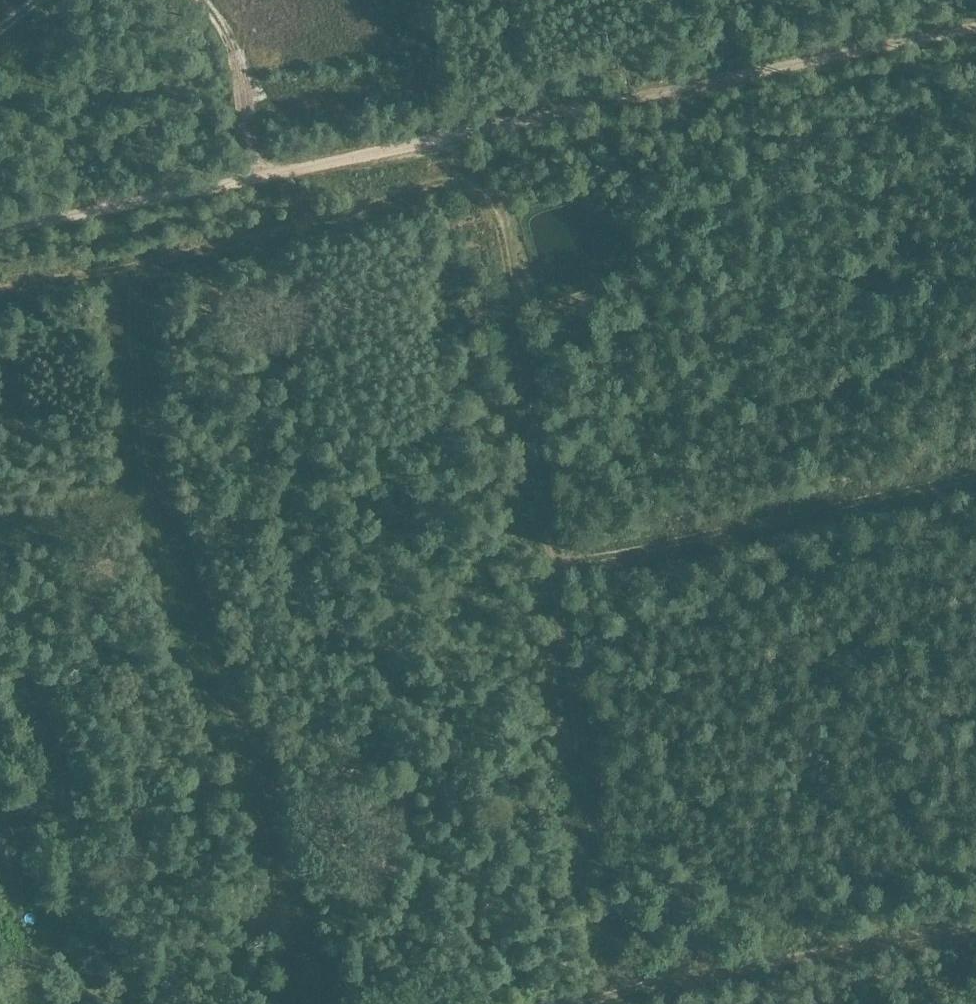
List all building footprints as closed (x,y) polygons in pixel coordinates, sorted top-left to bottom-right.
[(20,850),(4,822),(0,824),(0,861),(20,850)]
